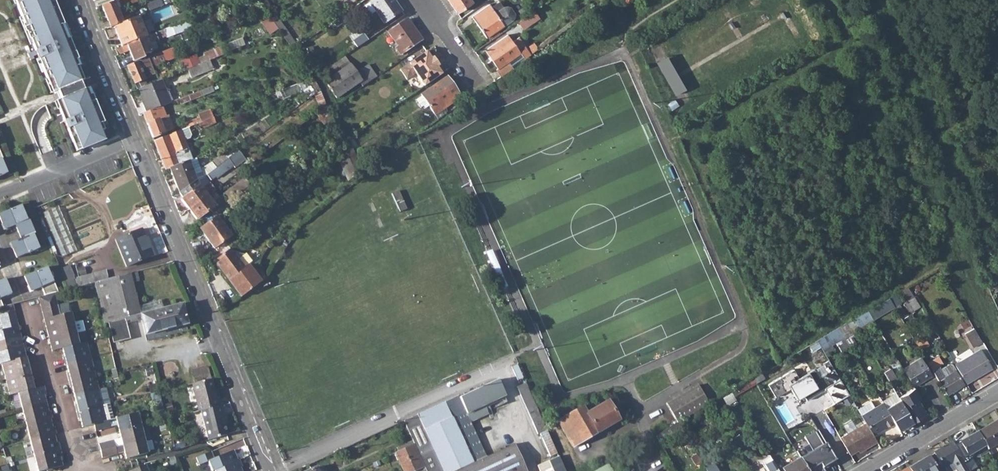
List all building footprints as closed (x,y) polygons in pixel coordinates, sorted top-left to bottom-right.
[(80,81),(84,80),(79,66),(76,60),(78,59),(70,38),(68,39),(65,32),(62,26),(64,25),(54,0),(15,0),(25,25),(27,24),(33,39),(31,39),(36,52),(31,54),(28,46),(25,48),(30,61),(34,59),(33,57),(37,55),(39,59),(41,59),(43,65),(41,65),(50,86),(53,85),(56,91),(57,91),(80,81)] [(102,7),(111,28),(114,27),(130,21),(127,14),(130,12),(128,5),(140,0),(139,0),(119,0),(102,7)] [(370,3),(376,11),(384,23),(402,11),(394,0),(374,0),(370,3)] [(458,13),(473,2),(471,0),(449,0),(458,13)] [(370,15),(376,11),(370,3),(364,7),(370,15)] [(472,17),(486,38),(511,21),(514,17),(514,14),(510,8),(503,8),(495,13),(490,5),(472,17)] [(330,24),(333,29),(343,23),(344,24),(353,17),(348,11),(330,24)] [(515,24),(521,31),(538,20),(532,12),(515,24)] [(114,27),(121,47),(145,37),(138,17),(130,21),(114,27)] [(272,21),(292,50),(297,46),(277,17),(272,21)] [(165,28),(168,36),(195,27),(192,19),(165,28)] [(396,49),(400,55),(421,40),(407,19),(389,33),(399,47),(396,49)] [(142,55),(150,51),(147,45),(153,42),(163,38),(162,35),(165,34),(163,30),(145,37),(121,47),(114,49),(117,56),(128,51),(132,61),(142,56),(142,55)] [(508,35),(486,51),(498,68),(496,70),(500,76),(512,68),(508,63),(521,54),(524,59),(531,55),(518,37),(512,41),(508,35)] [(150,51),(153,50),(156,49),(153,42),(147,45),(150,51)] [(528,47),(531,51),(538,47),(534,43),(528,47)] [(171,48),(162,52),(155,55),(127,66),(136,89),(138,89),(147,85),(144,79),(147,77),(146,76),(153,73),(151,66),(174,57),(171,48)] [(427,52),(400,70),(407,80),(416,74),(425,86),(444,73),(433,57),(432,59),(427,52)] [(182,61),(186,69),(188,68),(199,64),(195,55),(182,61)] [(320,73),(326,81),(351,64),(345,56),(320,73)] [(676,94),(686,88),(668,56),(657,61),(676,94)] [(188,68),(191,77),(205,71),(202,63),(199,64),(188,68)] [(356,73),(351,64),(326,81),(337,97),(360,82),(363,86),(377,76),(369,64),(356,73)] [(512,68),(500,76),(501,77),(513,69),(512,68)] [(165,70),(157,73),(159,80),(161,79),(167,77),(165,70)] [(305,80),(313,94),(320,90),(313,77),(305,80)] [(429,106),(435,115),(443,110),(461,98),(447,77),(421,95),(422,96),(429,106)] [(142,105),(145,112),(163,105),(170,102),(161,79),(159,80),(147,85),(138,89),(144,104),(142,105)] [(84,90),(80,81),(57,91),(61,99),(84,90)] [(301,84),(281,89),(283,97),(303,91),(301,84)] [(181,98),(182,102),(215,90),(213,85),(181,98)] [(88,88),(84,90),(61,99),(59,100),(62,106),(59,108),(73,142),(78,140),(81,149),(104,140),(101,131),(104,130),(102,123),(104,122),(92,94),(90,95),(88,88)] [(429,106),(422,96),(415,100),(421,108),(423,107),(424,109),(429,106)] [(167,116),(163,105),(145,112),(143,113),(153,137),(174,129),(174,127),(170,115),(167,116)] [(446,114),(443,110),(435,115),(438,119),(446,114)] [(184,119),(187,127),(202,121),(199,113),(184,119)] [(334,124),(342,142),(347,139),(338,123),(334,124)] [(154,140),(166,170),(170,168),(190,160),(193,158),(182,129),(154,140)] [(347,154),(356,174),(370,163),(356,133),(347,139),(342,142),(347,154)] [(77,151),(81,149),(78,140),(73,142),(77,151)] [(208,174),(212,179),(217,176),(218,177),(234,165),(235,167),(246,159),(240,150),(208,174)] [(339,160),(348,180),(356,174),(347,154),(339,160)] [(170,168),(179,193),(196,181),(197,180),(190,160),(170,168)] [(225,197),(219,202),(215,205),(211,200),(208,196),(190,209),(199,223),(213,213),(227,202),(255,181),(251,175),(224,196),(225,197)] [(208,196),(205,192),(200,185),(197,182),(196,181),(179,193),(184,198),(182,199),(190,209),(208,196)] [(205,182),(200,185),(205,192),(210,188),(205,182)] [(199,228),(217,252),(227,245),(234,240),(227,231),(216,217),(230,206),(227,202),(213,213),(215,216),(199,228)] [(31,226),(28,218),(26,219),(20,205),(0,213),(0,217),(5,229),(16,224),(19,232),(31,226)] [(62,205),(46,210),(60,256),(76,251),(62,205)] [(34,233),(31,226),(19,232),(21,238),(11,243),(17,258),(38,249),(32,234),(34,233)] [(232,227),(227,231),(234,240),(239,236),(232,227)] [(114,240),(126,267),(152,256),(141,230),(114,240)] [(217,252),(211,257),(229,280),(244,268),(247,266),(248,265),(251,262),(246,256),(230,249),(227,245),(217,252)] [(229,280),(241,297),(261,282),(248,265),(247,266),(244,268),(229,280)] [(41,287),(45,295),(55,292),(58,292),(54,281),(52,281),(46,267),(25,276),(31,291),(41,287)] [(128,338),(124,320),(123,318),(139,314),(140,317),(144,334),(186,323),(181,304),(162,309),(160,301),(138,307),(132,285),(139,283),(137,274),(130,276),(129,273),(95,282),(105,323),(108,322),(113,342),(128,338)] [(10,293),(4,278),(0,280),(0,298),(10,293)] [(39,297),(41,304),(57,300),(55,292),(45,295),(39,297)] [(867,310),(872,319),(892,308),(887,299),(867,310)] [(41,304),(43,312),(59,307),(57,300),(41,304)] [(14,311),(13,306),(12,303),(3,306),(0,307),(0,314),(14,311)] [(43,312),(47,330),(73,323),(71,312),(61,315),(59,307),(43,312)] [(1,321),(16,317),(14,311),(0,314),(0,318),(1,321)] [(20,335),(16,317),(1,321),(3,329),(0,329),(0,340),(20,335)] [(838,327),(844,337),(858,329),(852,319),(838,327)] [(50,340),(76,333),(84,331),(82,321),(73,323),(47,330),(50,340)] [(965,333),(974,347),(983,342),(974,327),(965,333)] [(52,350),(63,348),(79,344),(76,333),(50,340),(52,350)] [(23,345),(20,335),(0,340),(0,351),(23,345)] [(64,364),(67,363),(90,358),(89,352),(86,342),(79,344),(63,348),(65,356),(62,356),(64,364)] [(2,363),(26,356),(23,345),(0,351),(0,363),(2,363)] [(955,364),(966,383),(991,368),(980,350),(955,364)] [(2,363),(6,379),(31,372),(30,364),(28,365),(26,356),(2,363)] [(66,372),(68,380),(94,373),(90,358),(67,363),(69,372),(66,372)] [(902,369),(913,387),(931,376),(920,358),(902,369)] [(931,369),(939,363),(936,358),(927,363),(931,369)] [(192,371),(195,384),(210,380),(207,367),(192,371)] [(945,395),(964,384),(956,370),(948,375),(944,377),(937,367),(931,371),(945,395)] [(807,400),(826,389),(834,403),(849,394),(840,379),(834,368),(819,377),(814,368),(798,377),(793,369),(768,384),(775,397),(790,388),(797,399),(803,395),(807,400)] [(884,371),(896,392),(899,390),(895,383),(898,381),(890,368),(884,371)] [(10,394),(18,392),(33,388),(31,380),(33,379),(31,372),(6,379),(10,394)] [(72,387),(74,395),(98,389),(94,373),(68,380),(70,387),(72,387)] [(192,385),(199,411),(200,411),(220,406),(218,397),(216,397),(211,380),(210,380),(195,384),(192,385)] [(425,470),(526,470),(514,445),(485,458),(469,423),(487,414),(484,406),(504,396),(497,380),(458,398),(457,397),(403,422),(413,445),(424,468),(425,470)] [(530,420),(536,434),(545,430),(524,384),(516,387),(526,410),(527,409),(532,419),(530,420)] [(665,404),(677,423),(709,404),(698,385),(674,399),(665,404)] [(18,392),(22,407),(46,401),(45,400),(44,393),(46,393),(44,386),(33,388),(18,392)] [(74,404),(76,411),(102,405),(98,389),(74,395),(77,403),(74,404)] [(883,403),(887,408),(901,400),(899,397),(896,393),(882,401),(883,403)] [(914,394),(904,400),(906,404),(917,398),(914,394)] [(901,396),(899,397),(901,400),(914,421),(926,414),(917,398),(906,404),(904,400),(901,396)] [(914,421),(901,400),(887,408),(895,423),(899,430),(914,421)] [(22,407),(26,423),(50,417),(52,417),(50,410),(48,410),(46,401),(22,407)] [(557,421),(572,447),(618,420),(607,401),(586,413),(581,406),(557,421)] [(858,409),(862,415),(875,408),(870,401),(858,409)] [(867,424),(873,434),(885,428),(885,429),(895,423),(887,408),(883,403),(875,408),(862,415),(866,422),(867,424)] [(82,427),(93,424),(106,420),(102,405),(76,411),(77,415),(78,418),(80,418),(82,427)] [(200,411),(208,440),(226,434),(222,418),(225,417),(222,405),(220,406),(200,411)] [(117,425),(119,431),(141,426),(137,412),(115,418),(117,425)] [(26,423),(30,439),(54,433),(56,433),(54,426),(52,426),(50,417),(26,423)] [(115,418),(108,420),(109,424),(110,427),(117,425),(115,418)] [(108,420),(106,420),(93,424),(95,430),(110,427),(109,424),(108,420)] [(977,433),(985,446),(988,450),(997,444),(997,420),(977,433)] [(840,437),(850,454),(866,445),(868,447),(877,441),(873,434),(867,424),(866,422),(840,437)] [(655,436),(659,443),(681,430),(677,423),(655,436)] [(119,431),(122,445),(144,440),(141,426),(119,431)] [(818,429),(815,431),(823,444),(826,443),(818,429)] [(800,458),(807,470),(825,470),(823,467),(836,460),(826,443),(823,444),(815,431),(804,437),(808,444),(803,447),(807,454),(800,458)] [(30,439),(34,455),(60,449),(59,443),(58,442),(56,442),(54,433),(30,439)] [(954,446),(960,456),(962,460),(969,470),(972,470),(976,469),(968,456),(974,452),(976,457),(980,458),(989,452),(988,450),(985,446),(977,433),(954,446)] [(98,443),(100,450),(115,447),(113,440),(98,443)] [(147,453),(144,440),(122,445),(124,451),(126,458),(147,453)] [(935,453),(942,467),(951,462),(957,470),(969,470),(962,460),(960,456),(954,446),(952,443),(935,453)] [(115,447),(116,453),(124,451),(122,445),(115,447)] [(404,470),(418,470),(424,468),(413,445),(395,453),(404,470)] [(116,453),(115,447),(100,450),(102,457),(116,453)] [(62,456),(60,449),(34,455),(38,470),(62,465),(60,456),(62,456)] [(214,470),(238,461),(235,455),(233,450),(213,458),(211,451),(196,457),(199,464),(207,461),(212,470),(214,470)] [(536,466),(539,470),(565,470),(558,456),(536,466)] [(929,456),(909,468),(911,470),(937,470),(929,456)] [(770,458),(762,463),(767,470),(778,470),(770,458)] [(784,470),(807,470),(800,458),(782,469),(784,470)] [(215,470),(241,470),(240,467),(242,466),(239,460),(238,461),(214,470),(215,470)] [(713,463),(704,468),(705,470),(717,470),(713,463)]
